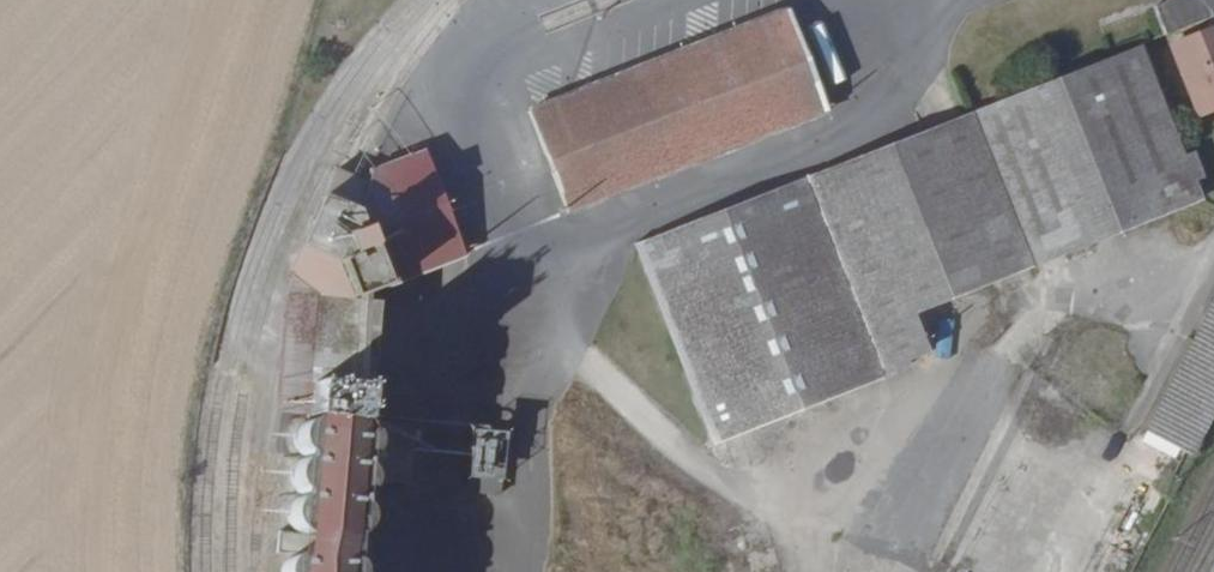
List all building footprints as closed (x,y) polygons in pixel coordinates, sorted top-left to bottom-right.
[(1213,7),(1213,0),(1149,0),(1146,1),(1157,30),(1161,29),(1213,7)] [(831,112),(805,50),(790,9),(500,125),(539,227),(539,229),(827,114),(831,112)] [(1166,41),(1185,92),(1213,80),(1213,50),(1204,25),(1166,41)] [(1175,155),(1132,40),(1096,55),(1155,210),(1190,196),(1188,192),(1183,176),(1189,174),(1182,154),(1175,155)] [(1096,55),(977,103),(1034,258),(1155,210),(1096,55)] [(1185,92),(1193,110),(1213,101),(1213,80),(1185,92)] [(952,113),(944,93),(911,106),(918,127),(952,113)] [(923,346),(909,308),(1034,258),(977,103),(952,113),(918,127),(634,244),(716,439),(903,364),(900,355),(923,346)] [(397,153),(379,161),(381,173),(402,165),(397,153)] [(441,268),(440,265),(402,165),(381,173),(374,176),(370,185),(346,236),(369,296),(422,275),(441,268)] [(370,185),(345,176),(332,171),(314,224),(322,227),(346,236),(370,185)] [(1129,429),(1156,445),(1213,335),(1213,273),(1129,429)] [(367,385),(373,302),(304,298),(298,382),(305,382),(357,385),(367,385)] [(357,385),(305,382),(304,412),(309,413),(316,417),(320,423),(321,430),(322,427),(326,421),(331,416),(339,414),(346,415),(352,420),(356,426),(357,385)] [(478,385),(452,384),(449,423),(476,425),(478,385)] [(355,440),(357,433),(356,426),(352,420),(346,415),(339,414),(331,416),(326,421),(322,427),(321,430),(320,423),(316,417),(309,413),(304,412),(295,413),(289,418),(286,424),(285,432),(288,439),(293,444),(301,448),(301,451),(293,454),(287,459),(283,465),(283,473),(286,480),(291,485),(299,489),(299,492),(291,495),(285,499),(281,506),(280,514),(283,520),(289,526),(296,528),(303,528),(310,525),(314,519),(316,514),(318,518),(323,524),(330,528),(337,528),(345,525),(350,520),(353,513),(352,505),(349,498),(343,493),(336,492),(336,490),(344,489),(350,485),(354,478),(355,470),(353,463),(348,457),(343,454),(339,454),(339,450),(344,449),(350,446),(355,440)] [(344,569),(343,563),(340,558),(336,554),(332,553),(329,552),(325,552),(321,554),(317,558),(313,566),(312,560),(308,555),(303,551),(297,550),(290,552),(285,555),(282,561),(282,568),(283,571),(343,571),(344,569)]
